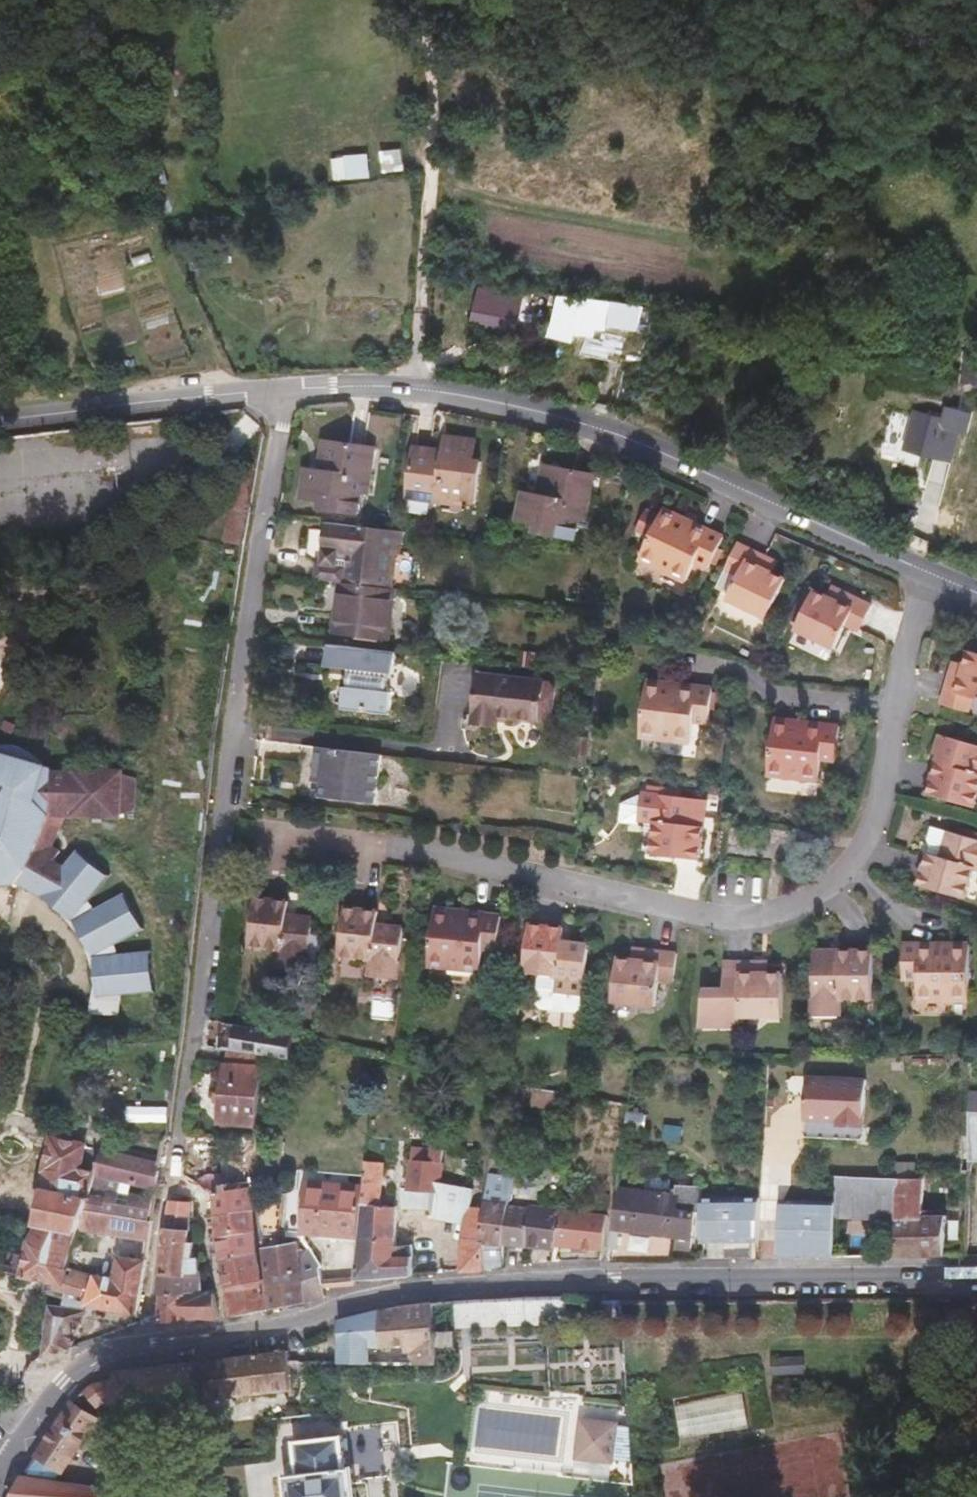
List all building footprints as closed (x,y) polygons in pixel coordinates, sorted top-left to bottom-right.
[(398,148),(379,152),(384,174),(403,169),(398,148)] [(368,155),(332,156),(333,180),(369,179),(368,155)] [(492,329),(514,334),(519,311),(507,308),(510,297),(482,291),(475,317),(494,322),(492,329)] [(644,305),(561,294),(551,335),(576,340),(578,330),(596,333),(598,325),(609,327),(611,319),(623,321),(622,326),(640,329),(644,305)] [(584,352),(620,361),(626,337),(609,332),(607,340),(589,336),(584,352)] [(976,383),(976,349),(974,349),(967,380),(976,383)] [(911,374),(914,375),(931,378),(933,368),(912,365),(911,374)] [(976,411),(976,408),(976,383),(967,380),(960,408),(976,411)] [(911,449),(965,461),(976,411),(960,408),(952,406),(950,415),(944,414),(943,420),(918,415),(911,449)] [(457,498),(478,501),(483,462),(476,461),(479,440),(449,436),(447,450),(418,447),(411,498),(456,504),(457,498)] [(324,509),(362,514),(364,492),(371,493),(377,448),(326,442),(322,471),(309,469),(305,499),(324,501),(324,509)] [(590,521),(598,475),(547,465),(541,495),(527,492),(522,519),(541,523),(539,531),(579,539),(582,520),(590,521)] [(642,556),(688,578),(698,559),(712,566),(727,534),(698,520),(694,526),(679,519),(682,513),(667,505),(662,513),(649,506),(640,526),(653,533),(642,556)] [(348,582),(395,588),(399,554),(403,554),(405,531),(346,524),(331,522),(327,550),(329,550),(328,564),(322,563),(320,579),(344,582),(348,582)] [(773,555),(742,539),(729,565),(742,572),(731,595),(771,615),(790,577),(769,566),(773,555)] [(348,582),(344,582),(338,632),(390,638),(395,588),(348,582)] [(798,627),(838,647),(849,622),(863,628),(875,604),(843,588),(837,600),(817,590),(798,627)] [(399,651),(331,643),(329,666),(354,669),(353,673),(356,674),(355,682),(351,682),(351,688),(347,687),(345,708),(393,714),(395,692),(393,692),(393,687),(391,686),(392,678),(394,678),(395,674),(396,674),(399,651)] [(968,711),(973,697),(976,698),(976,652),(970,650),(963,672),(952,669),(942,703),(968,711)] [(539,719),(544,682),(485,675),(479,722),(498,724),(500,715),(539,719)] [(643,734),(693,740),(696,718),(710,720),(714,686),(684,681),(683,688),(665,686),(666,680),(649,677),(643,734)] [(549,683),(544,682),(539,719),(545,720),(552,715),(555,689),(549,683)] [(771,772),(821,778),(824,756),(838,757),(841,723),(812,719),(811,727),(793,725),(794,718),(777,716),(771,772)] [(976,807),(976,745),(946,736),(942,735),(937,753),(940,754),(938,761),(928,794),(976,807)] [(383,755),(319,746),(315,781),(324,782),(322,797),(377,804),(383,755)] [(60,817),(116,819),(116,815),(128,812),(129,783),(116,778),(116,774),(68,772),(69,775),(45,775),(45,772),(40,771),(37,766),(31,761),(25,758),(19,754),(12,752),(4,751),(0,751),(0,887),(14,885),(25,872),(34,846),(44,817),(60,817)] [(641,817),(643,790),(626,788),(623,815),(641,817)] [(708,817),(711,800),(643,790),(641,817),(656,819),(653,851),(702,858),(706,825),(692,822),(693,816),(708,817)] [(51,892),(52,879),(45,875),(56,852),(48,849),(60,817),(44,817),(34,846),(25,872),(34,876),(33,882),(46,889),(51,892)] [(959,835),(930,826),(926,838),(927,840),(928,842),(930,845),(943,849),(940,857),(927,854),(918,885),(965,898),(975,867),(976,868),(976,840),(970,838),(959,835)] [(961,829),(959,835),(970,838),(972,832),(961,829)] [(50,904),(65,914),(86,901),(104,872),(71,851),(53,879),(52,879),(51,892),(50,904)] [(81,929),(91,944),(116,940),(143,921),(120,888),(93,907),(81,929)] [(41,898),(50,904),(51,892),(46,889),(41,898)] [(281,965),(308,968),(313,917),(287,913),(288,901),(256,897),(250,945),(282,949),(281,965)] [(65,914),(81,929),(93,907),(86,901),(65,914)] [(430,962),(481,967),(483,947),(499,947),(502,914),(471,910),(470,918),(453,916),(454,908),(437,906),(430,962)] [(340,955),(372,959),(370,976),(398,979),(404,927),(378,924),(379,911),(346,907),(340,955)] [(565,941),(566,929),(532,925),(527,972),(544,974),(540,1018),(545,1024),(557,1026),(572,1028),(575,1026),(580,1023),(585,981),(591,944),(565,941)] [(91,944),(101,964),(120,949),(116,940),(91,944)] [(101,964),(104,982),(128,988),(160,981),(152,942),(120,949),(101,964)] [(970,1002),(970,945),(952,945),(952,953),(936,953),(936,945),(904,945),(904,980),(919,981),(919,1001),(970,1002)] [(675,979),(678,953),(644,950),(643,960),(619,958),(615,1000),(658,1005),(662,978),(675,979)] [(812,1016),(840,1016),(840,999),(873,998),(874,951),(840,951),(840,965),(813,965),(812,1016)] [(727,986),(709,986),(704,1024),(741,1023),(742,1016),(786,1015),(786,973),(769,973),(762,973),(762,961),(727,962),(727,986)] [(104,982),(104,1004),(128,1000),(128,988),(104,982)] [(224,1023),(213,1021),(209,1048),(230,1051),(269,1058),(295,1063),(295,1054),(296,1035),(224,1023)] [(377,1048),(387,1049),(388,1040),(378,1038),(377,1048)] [(263,1070),(268,1071),(269,1058),(230,1051),(224,1122),(259,1125),(263,1070)] [(869,1138),(870,1082),(796,1079),(791,1082),(790,1093),(795,1099),(810,1099),(808,1135),(869,1138)] [(532,1107),(558,1109),(559,1092),(533,1091),(532,1107)] [(630,1130),(645,1132),(647,1117),(632,1115),(630,1130)] [(89,1182),(90,1146),(54,1141),(49,1169),(52,1198),(48,1221),(34,1243),(29,1273),(49,1278),(71,1282),(69,1299),(67,1310),(53,1309),(49,1353),(71,1347),(73,1346),(89,1303),(96,1273),(75,1269),(81,1230),(85,1210),(87,1199),(89,1182)] [(163,1163),(90,1146),(89,1182),(112,1187),(114,1178),(124,1180),(159,1187),(163,1163)] [(465,1241),(465,1270),(488,1269),(489,1243),(483,1242),(488,1206),(475,1206),(476,1189),(444,1184),(447,1149),(415,1146),(412,1188),(406,1188),(405,1208),(417,1209),(418,1191),(429,1192),(436,1193),(434,1211),(469,1218),(465,1241)] [(387,1164),(368,1162),(366,1188),(365,1205),(366,1205),(360,1282),(416,1280),(415,1250),(398,1250),(400,1208),(384,1207),(387,1164)] [(909,1179),(924,1180),(924,1168),(909,1168),(909,1179)] [(507,1176),(492,1174),(488,1206),(483,1242),(489,1243),(488,1269),(506,1268),(508,1245),(511,1206),(504,1206),(507,1176)] [(898,1218),(899,1179),(838,1177),(838,1201),(837,1216),(898,1218)] [(122,1189),(124,1180),(114,1178),(112,1187),(122,1189)] [(925,1216),(926,1180),(924,1180),(909,1179),(899,1179),(898,1218),(897,1257),(946,1256),(945,1216),(925,1216)] [(365,1205),(366,1188),(309,1183),(306,1231),(338,1234),(335,1283),(357,1282),(363,1204),(365,1205)] [(694,1239),(697,1209),(705,1210),(704,1197),(704,1187),(699,1187),(682,1185),(682,1193),(621,1186),(618,1209),(616,1229),(681,1237),(694,1239)] [(253,1187),(214,1193),(218,1217),(257,1210),(256,1203),(253,1187)] [(428,1210),(429,1192),(418,1191),(417,1209),(428,1210)] [(428,1210),(434,1211),(436,1193),(429,1192),(428,1210)] [(764,1196),(704,1197),(705,1210),(706,1240),(731,1240),(762,1239),(764,1196)] [(85,1210),(100,1211),(101,1201),(87,1199),(85,1210)] [(836,1256),(837,1216),(838,1201),(782,1200),(782,1257),(809,1257),(809,1255),(836,1256)] [(286,1201),(259,1203),(276,1295),(278,1307),(329,1297),(326,1284),(321,1268),(314,1251),(307,1252),(302,1248),(301,1242),(283,1244),(286,1201)] [(175,1214),(194,1214),(194,1204),(176,1203),(175,1214)] [(511,1204),(511,1206),(508,1245),(529,1246),(529,1245),(533,1206),(515,1205),(511,1204)] [(560,1247),(564,1209),(533,1206),(529,1245),(560,1249),(560,1247)] [(606,1251),(610,1214),(564,1209),(560,1247),(590,1250),(606,1251)] [(149,1242),(153,1220),(100,1211),(85,1210),(81,1230),(149,1242)] [(257,1210),(218,1217),(222,1237),(261,1231),(257,1210)] [(171,1213),(169,1229),(193,1230),(194,1214),(175,1214),(171,1213)] [(169,1229),(166,1275),(204,1276),(204,1259),(196,1258),(197,1243),(192,1242),(193,1230),(169,1229)] [(681,1237),(616,1229),(615,1239),(680,1246),(681,1237)] [(261,1231),(222,1237),(225,1259),(264,1253),(261,1231)] [(34,1243),(0,1237),(0,1278),(3,1279),(8,1281),(13,1281),(18,1280),(23,1278),(29,1273),(34,1243)] [(761,1256),(762,1239),(731,1240),(731,1257),(761,1256)] [(264,1253),(225,1259),(230,1285),(269,1279),(264,1253)] [(136,1311),(146,1259),(120,1256),(117,1277),(96,1273),(89,1303),(136,1311)] [(166,1275),(164,1295),(184,1294),(204,1294),(204,1276),(166,1275)] [(71,1282),(49,1278),(47,1294),(69,1299),(71,1282)] [(269,1279),(230,1285),(234,1315),(274,1308),(269,1279)] [(184,1294),(183,1317),(222,1316),(217,1293),(204,1294),(184,1294)] [(184,1294),(164,1295),(161,1323),(182,1320),(183,1317),(184,1294)] [(552,1296),(453,1305),(455,1326),(489,1323),(489,1325),(554,1319),(552,1296)] [(437,1327),(437,1303),(405,1306),(342,1320),(342,1363),(374,1363),(374,1349),(420,1348),(420,1363),(438,1363),(438,1345),(437,1327)] [(458,1346),(458,1328),(437,1327),(438,1345),(458,1346)] [(204,1362),(202,1399),(232,1396),(295,1389),(292,1364),(290,1352),(204,1362)] [(773,1355),(772,1374),(803,1376),(805,1357),(773,1355)] [(139,1406),(202,1399),(204,1362),(119,1371),(116,1378),(93,1385),(89,1388),(98,1402),(107,1397),(137,1409),(139,1406)] [(66,1472),(100,1419),(101,1418),(76,1400),(39,1455),(65,1471),(66,1472)] [(564,1448),(603,1449),(605,1408),(564,1408),(564,1448)] [(356,1483),(393,1478),(387,1421),(346,1426),(347,1431),(294,1439),(298,1472),(287,1474),(290,1496),(357,1496),(356,1483)] [(108,1489),(58,1481),(26,1476),(15,1496),(108,1496),(108,1489)]
